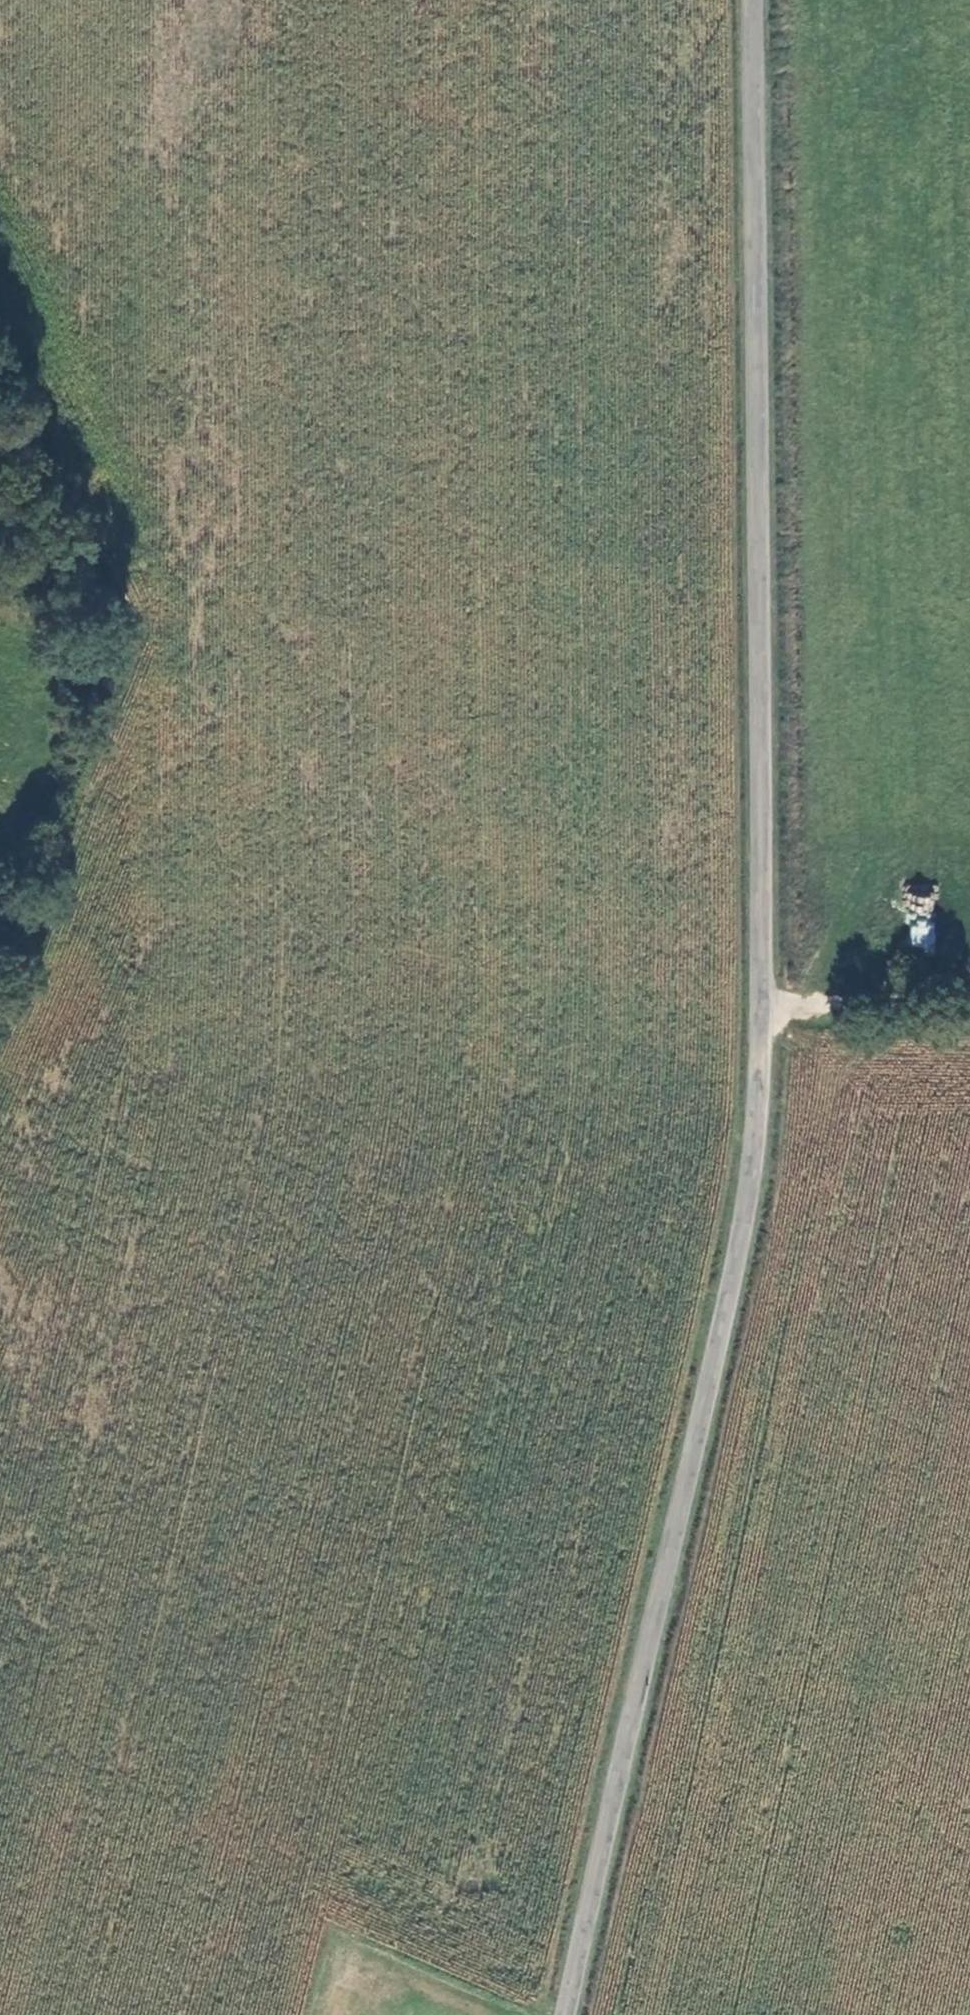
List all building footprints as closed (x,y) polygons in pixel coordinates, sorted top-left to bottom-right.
[(906,948),(931,950),(935,898),(911,896),(906,948)]
